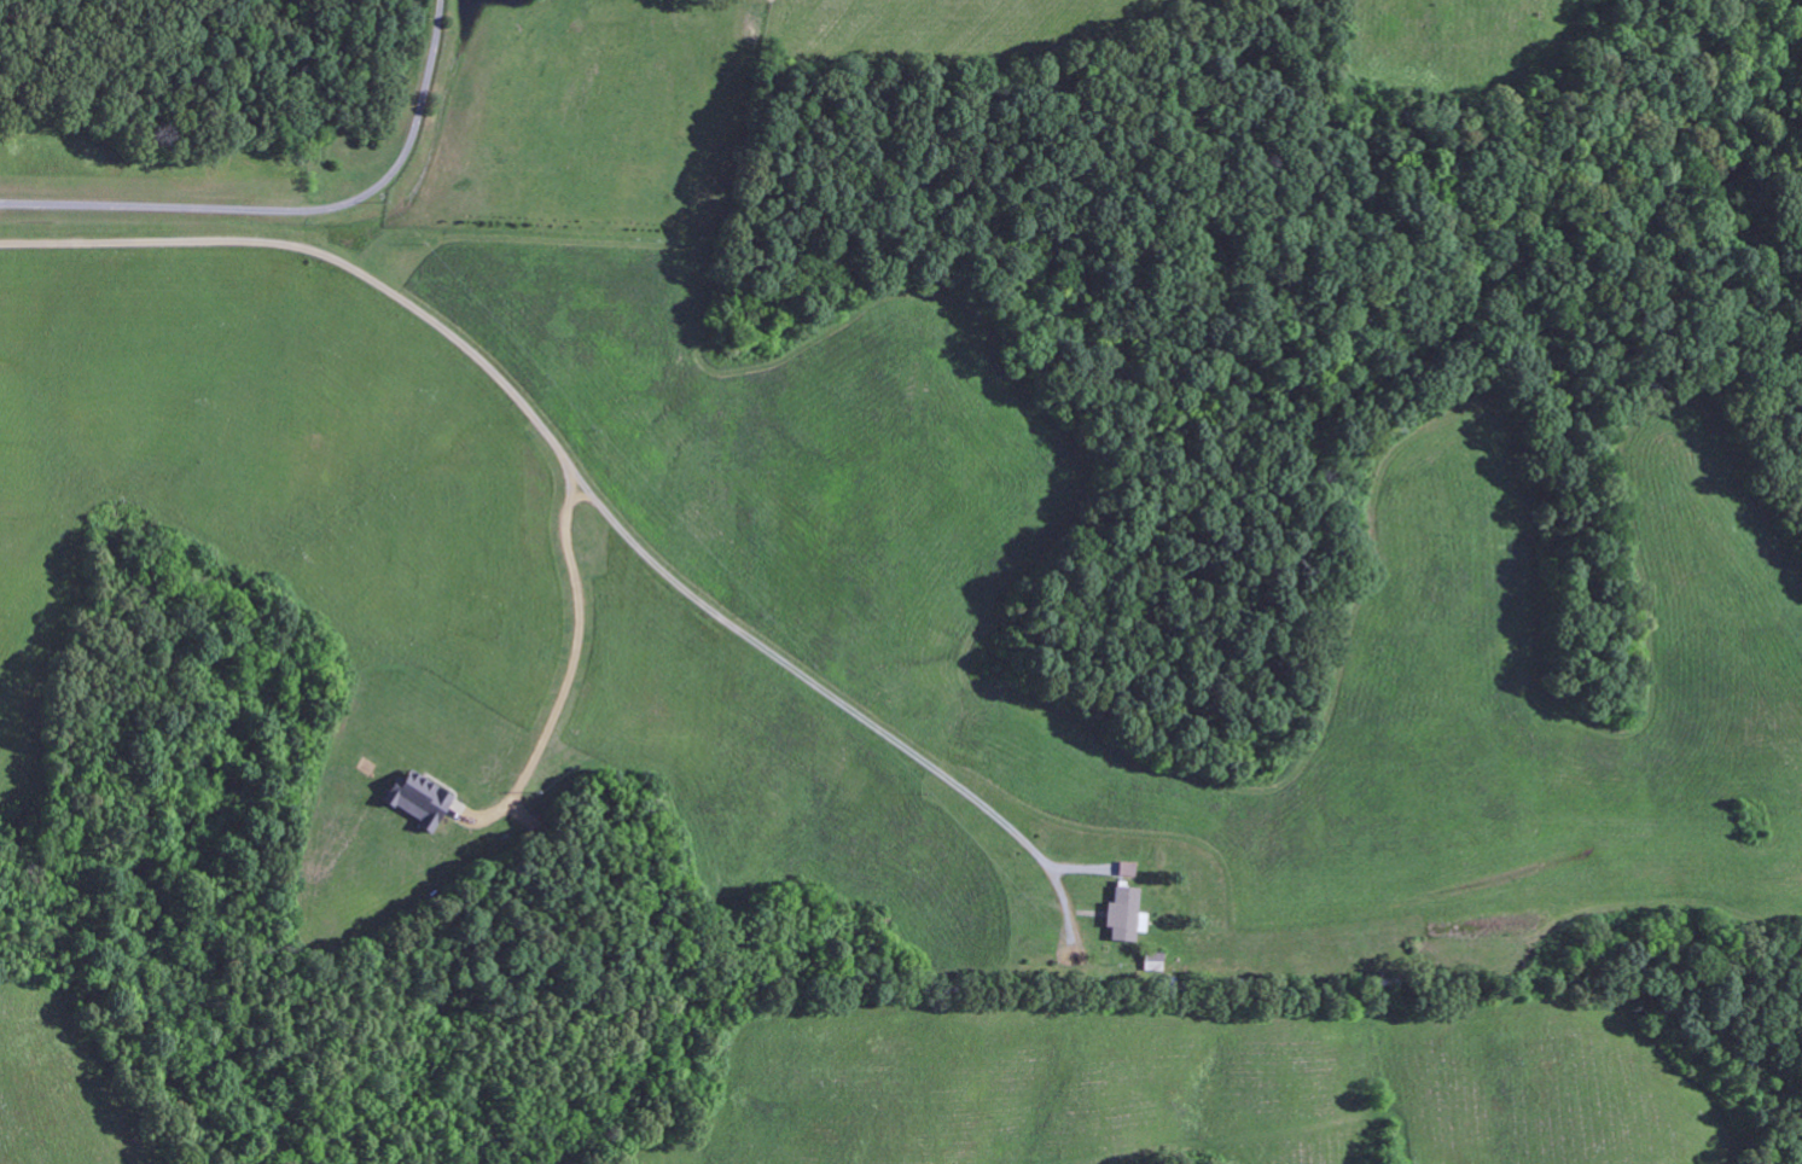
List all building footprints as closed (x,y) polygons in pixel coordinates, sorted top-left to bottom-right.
[(452,794),(399,768),(382,802),(417,820),(414,827),(431,835),(452,794)] [(1108,941),(1133,943),(1133,932),(1144,933),(1145,914),(1135,913),(1136,888),(1112,887),(1111,903),(1104,903),(1103,928),(1109,928),(1108,941)] [(1142,972),(1162,973),(1162,955),(1143,954),(1142,972)]
